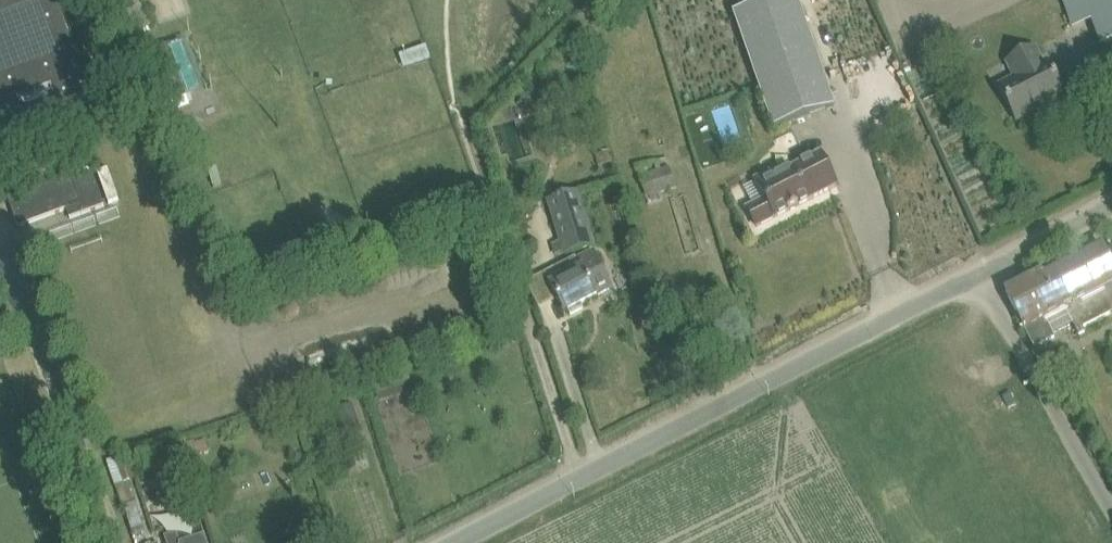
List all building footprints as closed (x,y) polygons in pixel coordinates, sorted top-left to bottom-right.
[(93,93),(59,0),(0,0),(0,127),(93,93)] [(823,72),(798,0),(770,0),(733,13),(758,86),(773,129),(835,107),(823,72)] [(1092,21),(1101,46),(1111,42),(1111,0),(1085,0),(1092,21)] [(141,5),(122,14),(130,33),(149,25),(141,5)] [(188,33),(168,40),(196,120),(216,113),(188,33)] [(190,106),(186,98),(188,97),(167,46),(142,56),(163,107),(167,116),(166,116),(170,126),(194,116),(190,106)] [(998,87),(1016,121),(1036,111),(1035,108),(1063,93),(1047,62),(1043,65),(1034,48),(1007,62),(1016,78),(998,87)] [(609,151),(595,156),(599,167),(613,162),(609,151)] [(777,170),(756,180),(766,200),(748,209),(757,227),(837,186),(821,155),(780,176),(777,170)] [(646,198),(678,189),(672,167),(640,176),(646,198)] [(8,199),(8,200),(18,227),(66,210),(70,219),(105,206),(93,175),(74,182),(72,176),(8,199)] [(566,255),(593,246),(591,241),(576,194),(549,203),(566,255)] [(1100,244),(1006,292),(1035,348),(1055,338),(1052,333),(1073,323),(1079,335),(1085,332),(1082,328),(1111,313),(1111,267),(1100,244)] [(570,315),(583,308),(581,305),(598,296),(597,296),(612,288),(599,262),(584,270),(584,269),(551,286),(565,313),(569,311),(570,315)] [(1012,395),(1002,400),(1008,409),(1017,404),(1012,395)] [(360,430),(351,405),(334,411),(343,436),(360,430)] [(194,440),(184,444),(189,459),(199,455),(195,442),(194,440)] [(166,542),(180,542),(177,533),(164,537),(166,542)]
